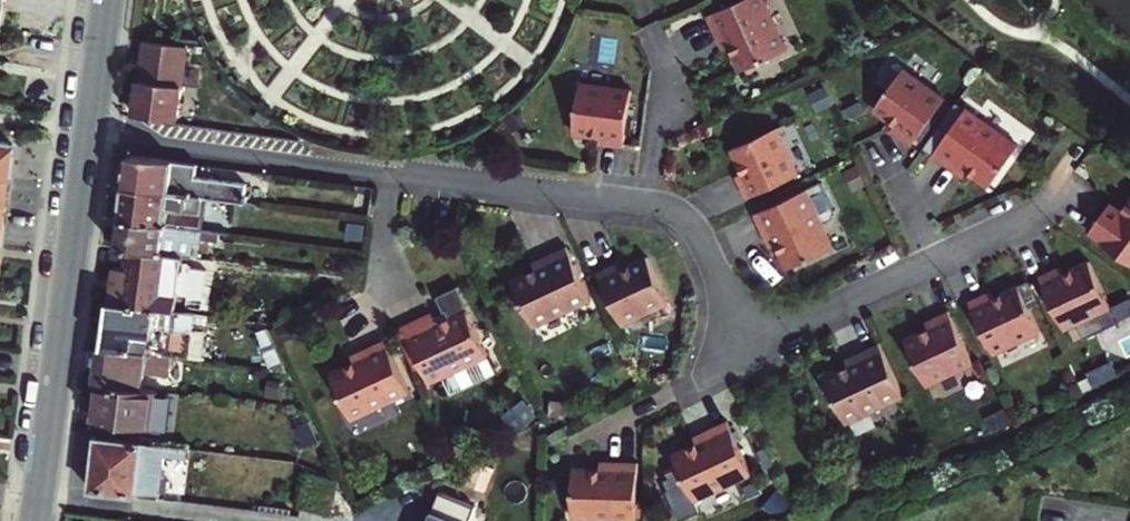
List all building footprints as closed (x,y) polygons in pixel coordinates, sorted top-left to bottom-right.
[(718,11),(733,41),(740,37),(755,67),(800,45),(778,0),(740,0),(718,11)] [(187,120),(196,44),(156,40),(147,115),(187,120)] [(898,129),(912,139),(944,91),(902,62),(875,103),(903,122),(898,129)] [(623,147),(630,89),(578,82),(572,132),(608,137),(607,145),(623,147)] [(1018,136),(957,94),(924,141),(959,164),(964,157),(991,176),(1018,136)] [(800,170),(776,123),(734,143),(745,166),(737,169),(749,194),(800,170)] [(0,137),(0,170),(8,171),(13,139),(0,137)] [(136,185),(246,197),(257,198),(259,181),(208,175),(210,162),(140,154),(136,185)] [(4,205),(8,171),(0,170),(0,204),(4,205)] [(835,202),(823,178),(757,210),(773,245),(781,241),(792,264),(835,243),(821,216),(833,210),(835,202)] [(136,185),(132,217),(233,229),(242,230),(246,197),(136,185)] [(1097,232),(1129,258),(1129,211),(1123,221),(1111,212),(1097,232)] [(158,249),(208,255),(210,239),(232,242),(233,229),(132,217),(129,245),(158,249)] [(536,320),(594,292),(570,242),(535,259),(538,266),(515,276),(536,320)] [(128,266),(123,300),(222,312),(226,270),(237,271),(238,257),(208,255),(158,249),(156,265),(138,263),(138,268),(128,266)] [(624,318),(673,295),(652,252),(630,263),(626,256),(601,268),(624,318)] [(1057,264),(1042,271),(1067,323),(1079,317),(1087,333),(1120,317),(1112,302),(1114,301),(1091,257),(1061,271),(1057,264)] [(451,317),(448,309),(412,324),(435,377),(449,371),(456,387),(501,369),(475,308),(486,303),(475,279),(453,289),(459,304),(462,303),(465,310),(451,317)] [(987,288),(972,295),(996,347),(1043,325),(1020,281),(990,295),(987,288)] [(118,345),(173,352),(174,341),(205,345),(207,330),(219,332),(222,312),(123,300),(118,345)] [(976,357),(951,305),(936,312),(940,319),(909,334),(930,379),(976,357)] [(391,333),(355,348),(359,356),(335,365),(355,411),(414,386),(391,333)] [(848,415),(906,388),(882,338),(847,354),(850,362),(828,373),(848,415)] [(113,379),(158,385),(160,375),(182,378),(186,354),(173,352),(118,345),(113,379)] [(108,412),(165,420),(170,387),(158,385),(113,379),(108,412)] [(696,493),(754,465),(731,415),(695,432),(699,439),(676,450),(696,493)] [(178,444),(110,435),(103,486),(171,495),(178,444)] [(576,510),(640,511),(641,456),(603,455),(602,463),(577,463),(576,510)] [(858,455),(844,463),(850,476),(864,469),(858,455)] [(443,491),(430,520),(474,520),(480,506),(443,491)]
